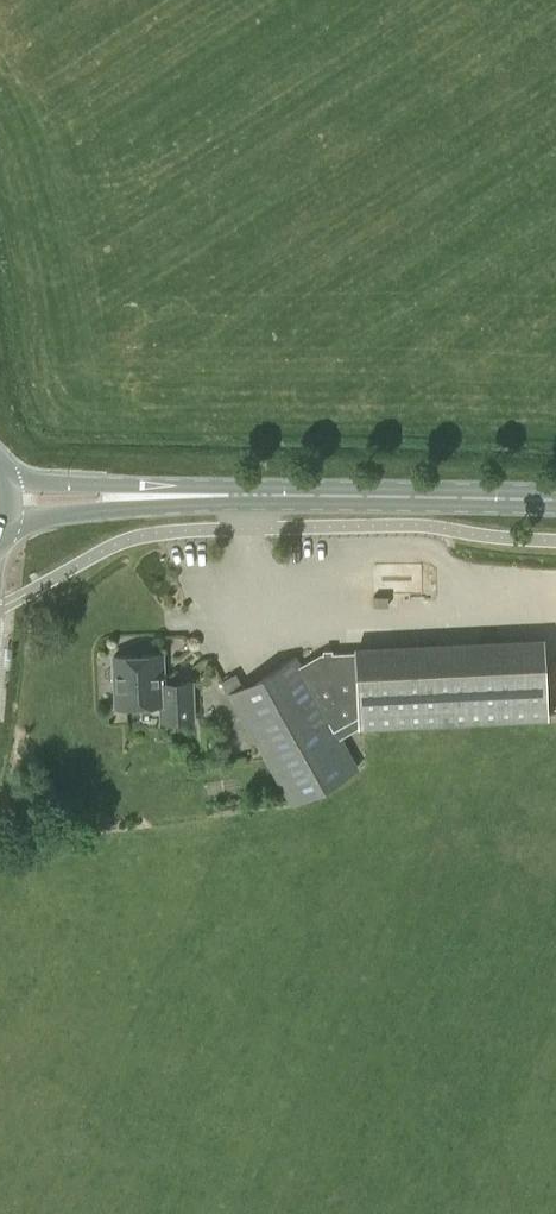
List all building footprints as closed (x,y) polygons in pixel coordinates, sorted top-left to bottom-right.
[(549,714),(544,638),(354,649),(354,651),(320,653),(300,664),(295,655),(230,692),(293,802),(358,765),(340,734),(358,723),(358,725),(549,714)] [(163,681),(162,652),(116,654),(118,704),(162,702),(163,720),(194,719),(193,680),(163,681)]
